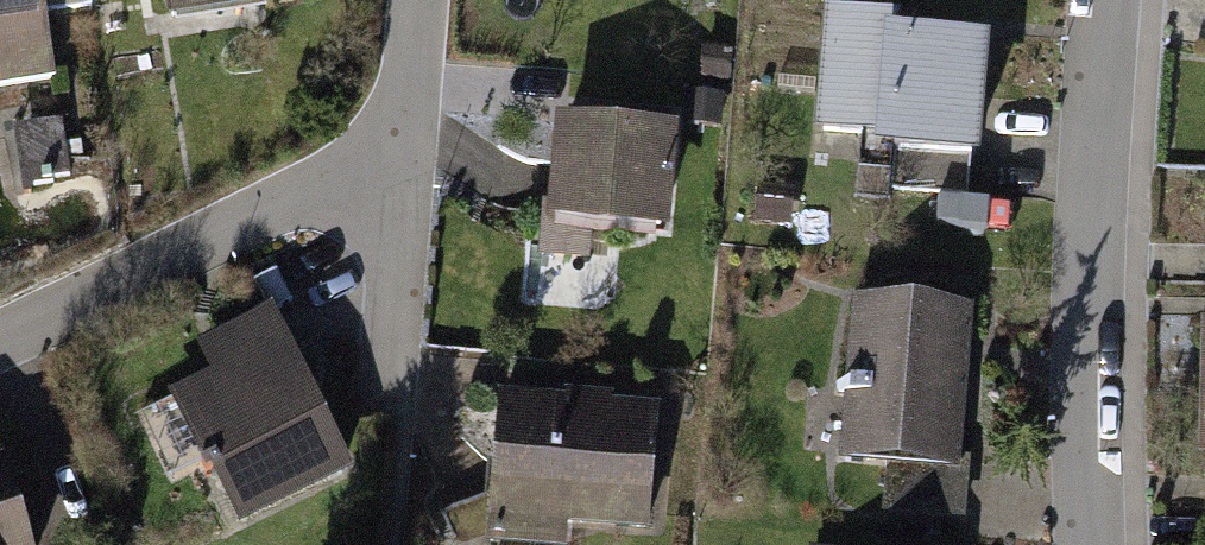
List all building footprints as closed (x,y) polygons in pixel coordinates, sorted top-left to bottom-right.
[(59,88),(47,0),(0,0),(0,96),(59,88)] [(170,42),(317,21),(315,0),(164,0),(170,42)] [(908,17),(829,12),(822,127),(880,130),(879,152),(978,159),(986,40),(907,35),(908,17)] [(0,130),(0,142),(10,193),(70,181),(57,118),(0,130)] [(679,145),(558,140),(554,241),(674,245),(679,145)] [(967,303),(852,295),(841,459),(956,466),(967,303)] [(214,372),(180,388),(241,517),(346,467),(270,309),(200,342),(214,372)] [(504,407),(498,541),(558,544),(576,544),(578,534),(657,539),(661,411),(578,389),(577,412),(504,407)] [(0,473),(0,544),(27,544),(4,472),(0,473)]
